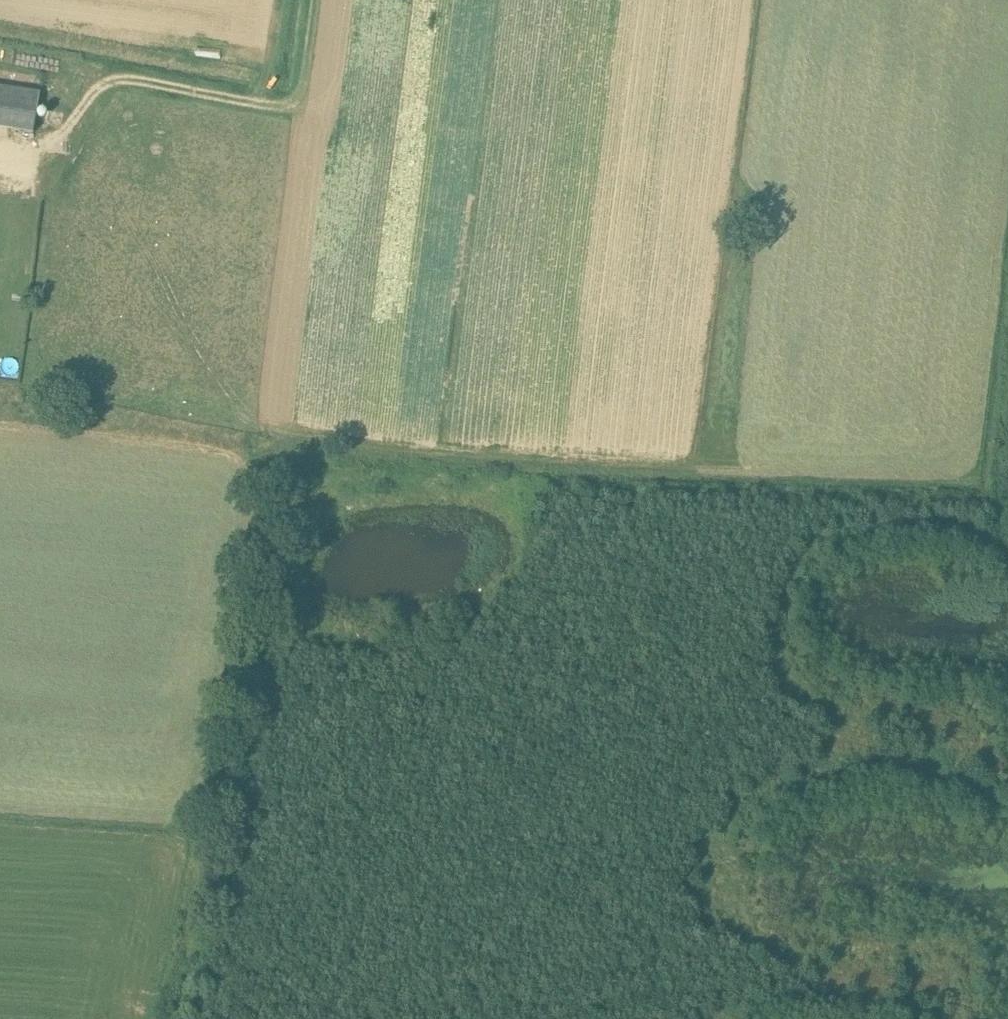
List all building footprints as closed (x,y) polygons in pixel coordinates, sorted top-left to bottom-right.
[(41,93),(0,87),(0,128),(34,134),(41,93)]
